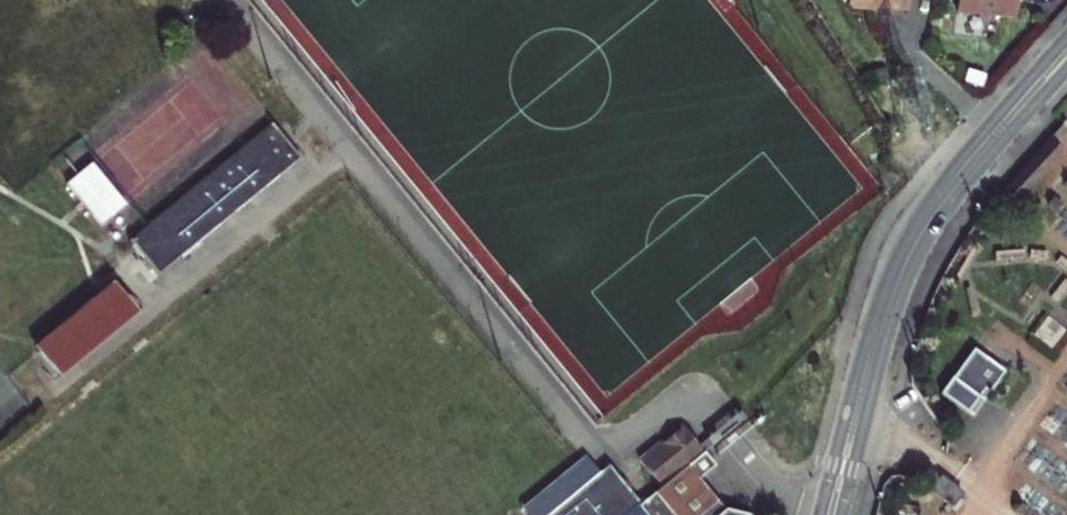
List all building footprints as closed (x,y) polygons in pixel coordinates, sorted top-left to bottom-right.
[(847,4),(850,5),(874,7),(907,11),(908,0),(847,0),(847,4)] [(957,11),(992,16),(992,17),(1012,21),(1016,0),(959,0),(957,11)] [(982,89),(986,78),(968,71),(964,83),(982,89)] [(302,164),(274,130),(134,246),(162,279),(302,164)] [(1064,158),(1050,145),(1002,196),(1016,210),(1064,158)] [(95,159),(65,183),(101,228),(131,204),(95,159)] [(135,315),(110,285),(32,350),(57,381),(135,315)] [(972,420),(1003,380),(974,357),(942,396),(972,420)] [(730,513),(705,481),(721,469),(688,428),(645,462),(667,489),(646,505),(614,466),(605,473),(592,458),(527,510),(531,514),(740,514),(730,513)] [(950,503),(959,492),(939,476),(930,487),(950,503)]
